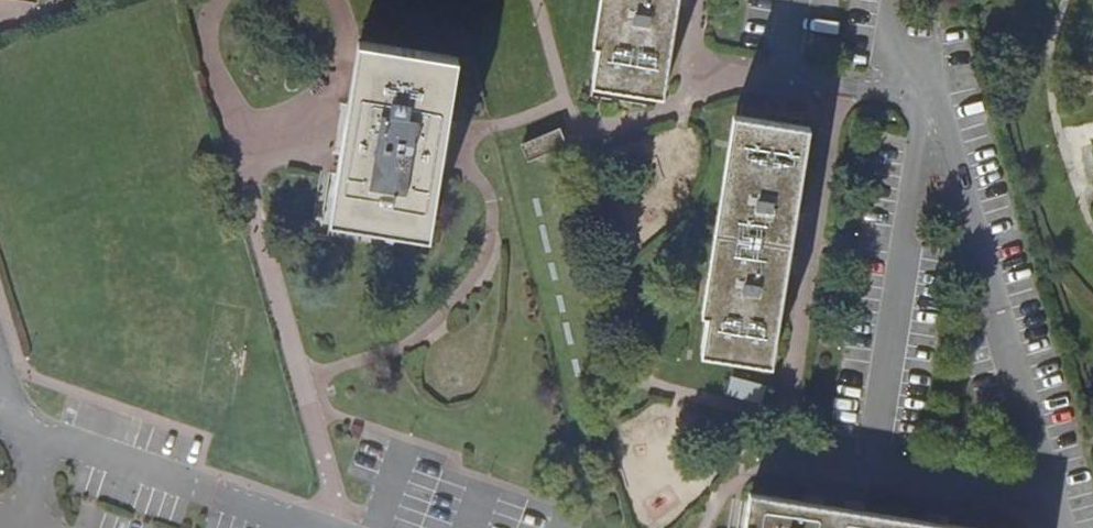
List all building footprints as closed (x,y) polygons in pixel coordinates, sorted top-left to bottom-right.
[(662,94),(677,0),(607,0),(593,83),(662,94)] [(328,219),(425,235),(437,160),(438,151),(443,122),(444,119),(453,61),(453,58),(356,42),(328,219)] [(698,350),(768,361),(769,353),(783,269),(805,132),(739,121),(736,121),(698,350)] [(559,129),(522,141),(528,159),(565,147),(559,129)] [(753,502),(749,527),(916,527),(799,509),(753,502)]
